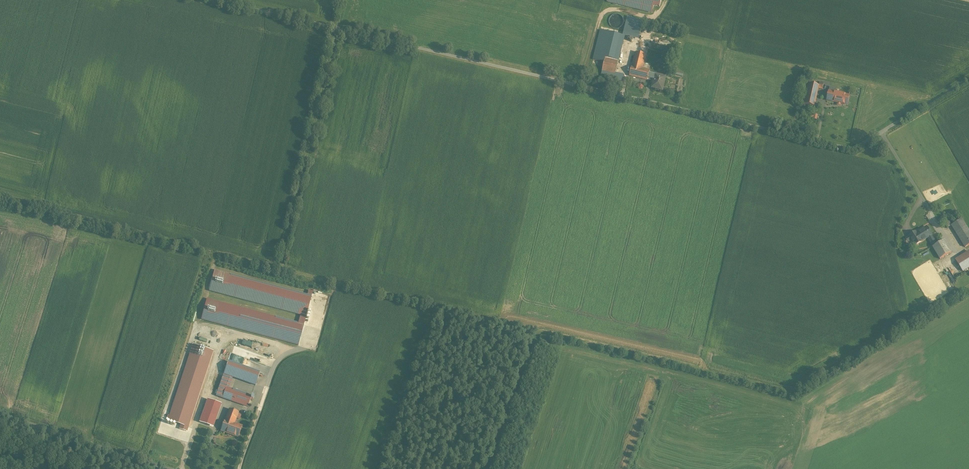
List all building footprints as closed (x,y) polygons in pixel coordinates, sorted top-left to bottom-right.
[(607,1),(652,12),(654,5),(656,6),(658,0),(608,0),(607,1)] [(623,25),(623,22),(623,19),(621,17),(619,15),(616,15),(613,15),(611,17),(609,19),(609,22),(609,25),(611,27),(613,29),(616,29),(619,29),(621,27),(623,25)] [(642,24),(626,20),(623,35),(639,39),(642,24)] [(625,36),(600,30),(593,59),(604,62),(601,76),(623,81),(624,75),(615,73),(618,61),(618,60),(619,60),(625,36)] [(668,40),(667,49),(679,50),(680,42),(668,40)] [(646,55),(635,52),(629,76),(647,80),(649,74),(650,70),(643,69),(646,55)] [(665,77),(655,75),(655,76),(654,82),(652,88),(662,91),(665,77)] [(819,85),(806,82),(801,103),(814,106),(818,89),(819,85)] [(836,88),(830,87),(829,91),(827,100),(837,102),(837,103),(840,104),(841,103),(847,105),(849,95),(835,92),(836,88)] [(961,219),(952,225),(951,225),(965,247),(968,245),(968,232),(961,219)] [(920,230),(916,233),(916,232),(909,236),(911,240),(915,246),(927,238),(932,235),(927,227),(921,231),(920,230)] [(937,244),(932,235),(927,238),(933,247),(937,244)] [(933,247),(932,247),(940,259),(951,253),(943,241),(937,244),(933,247)] [(955,260),(963,271),(968,267),(968,251),(955,260)] [(308,296),(216,271),(210,291),(300,315),(298,322),(304,324),(312,292),(309,291),(308,296)] [(201,319),(298,345),(304,324),(298,322),(207,298),(201,319)] [(214,351),(193,344),(168,421),(181,425),(179,429),(187,432),(214,351)] [(243,357),(246,349),(235,346),(233,353),(243,357)] [(228,362),(225,372),(220,385),(229,388),(233,378),(255,386),(256,383),(260,373),(228,362)] [(229,388),(220,385),(216,396),(222,398),(248,407),(251,397),(229,388)] [(239,412),(229,409),(225,420),(221,431),(238,437),(242,426),(235,423),(236,418),(238,414),(239,412)] [(214,411),(209,423),(214,424),(218,413),(214,411)]
